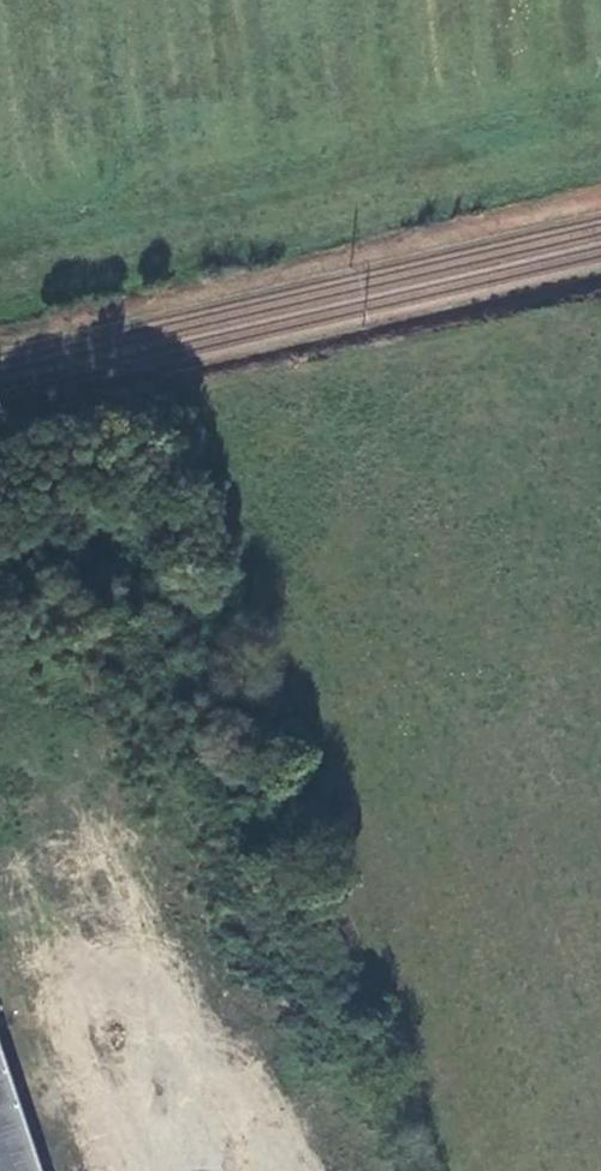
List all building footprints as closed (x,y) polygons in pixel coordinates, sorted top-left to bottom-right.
[(0,1060),(0,1170),(37,1170),(0,1060)]
